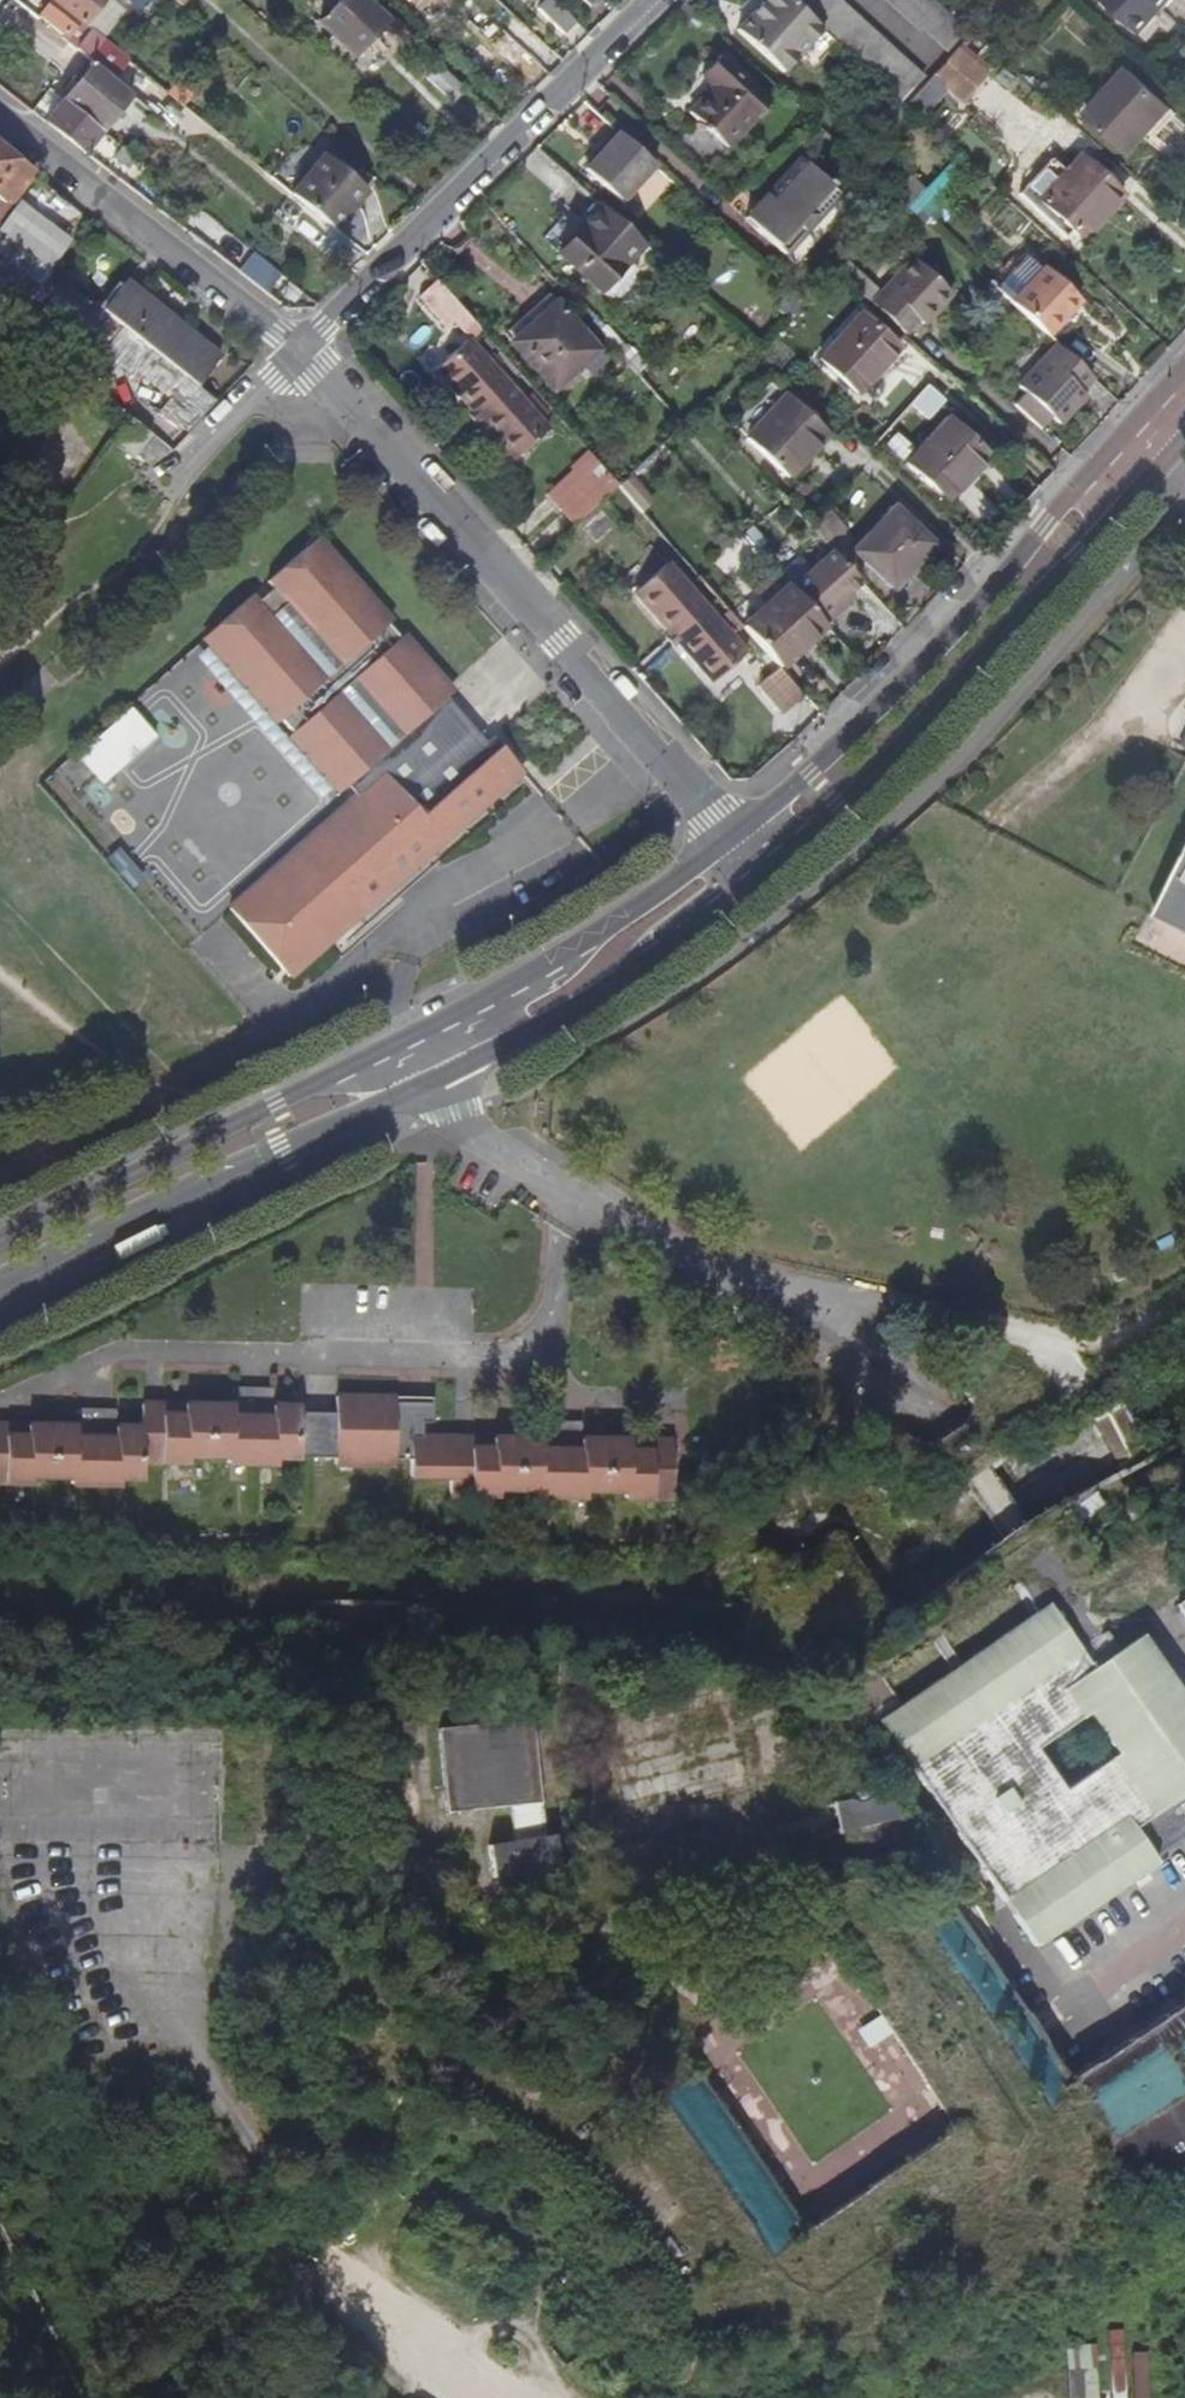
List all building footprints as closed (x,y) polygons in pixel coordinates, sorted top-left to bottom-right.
[(86,27),(106,0),(51,0),(53,1),(80,23),(86,27)] [(156,0),(126,0),(143,15),(156,0)] [(343,1),(321,25),(354,56),(387,23),(363,0),(342,0),(343,1)] [(578,22),(554,0),(550,0),(541,11),(567,34),(578,22)] [(599,0),(582,0),(591,8),(599,0)] [(791,0),(764,0),(739,28),(786,70),(822,28),(791,0)] [(822,28),(901,102),(924,80),(838,0),(791,0),(822,28)] [(940,0),(892,0),(947,52),(970,28),(940,0)] [(1144,33),(1171,0),(1105,0),(1144,33)] [(38,20),(65,42),(80,23),(53,1),(38,20)] [(79,52),(93,34),(86,27),(80,23),(65,42),(79,52)] [(119,84),(134,66),(93,34),(79,52),(94,65),(119,84)] [(925,117),(943,95),(960,108),(991,70),(957,43),(908,103),(925,117)] [(771,99),(721,53),(701,74),(712,85),(688,112),(726,146),(771,99)] [(456,105),(469,91),(440,63),(427,77),(456,105)] [(103,132),(132,94),(119,84),(94,65),(64,100),(103,132)] [(1087,113),(1130,153),(1170,109),(1128,69),(1087,113)] [(1043,85),(1036,90),(1047,101),(1052,93),(1043,85)] [(969,113),(994,137),(1020,109),(995,86),(969,113)] [(45,123),(85,153),(103,132),(64,100),(45,123)] [(653,163),(620,132),(586,167),(621,198),(653,163)] [(13,212),(10,210),(36,175),(0,148),(0,229),(13,212)] [(293,194),(337,230),(370,189),(326,154),(293,194)] [(840,197),(800,160),(747,220),(786,256),(840,197)] [(1043,206),(1085,245),(1126,200),(1084,162),(1043,206)] [(911,175),(894,193),(901,201),(907,206),(925,187),(911,175)] [(645,246),(602,207),(559,255),(603,293),(645,246)] [(40,264),(53,272),(71,249),(42,226),(22,249),(25,252),(28,254),(37,261),(40,264)] [(9,239),(0,232),(0,249),(9,239)] [(22,249),(14,242),(0,260),(0,272),(5,276),(25,252),(22,249)] [(1029,250),(995,286),(1012,303),(1047,268),(1029,250)] [(700,262),(712,272),(723,262),(712,251),(700,262)] [(17,286),(37,261),(28,254),(8,278),(17,286)] [(251,255),(239,271),(265,290),(276,274),(251,255)] [(915,260),(873,306),(906,337),(918,322),(925,329),(954,295),(915,260)] [(33,298),(53,272),(40,264),(21,288),(33,298)] [(1047,268),(1012,303),(1047,336),(1080,300),(1047,268)] [(126,331),(105,313),(57,275),(36,300),(106,355),(126,331)] [(141,341),(199,386),(223,355),(128,282),(105,313),(126,331),(129,333),(141,341)] [(468,313),(440,282),(421,299),(448,330),(456,324),(468,313)] [(507,345),(551,302),(544,294),(499,335),(507,345)] [(1080,300),(1047,336),(1054,342),(1068,326),(1071,329),(1091,308),(1080,300)] [(603,357),(551,302),(507,345),(548,388),(579,361),(588,371),(603,357)] [(468,313),(456,324),(472,341),(483,331),(468,313)] [(858,396),(898,351),(861,318),(822,362),(858,396)] [(122,366),(141,341),(129,333),(110,359),(122,366)] [(553,433),(472,341),(437,372),(519,463),(553,433)] [(1081,391),(1092,379),(1057,346),(1018,388),(1027,397),(1019,408),(1043,431),(1054,421),(1060,429),(1088,401),(1081,391)] [(181,380),(158,411),(184,430),(199,410),(187,401),(195,390),(181,380)] [(786,397),(777,387),(739,428),(788,476),(829,433),(789,395),(786,397)] [(685,426),(675,417),(666,425),(674,435),(685,426)] [(45,491),(83,433),(67,419),(28,482),(45,491)] [(134,463),(155,439),(135,422),(115,446),(134,463)] [(912,467),(951,503),(990,459),(952,423),(912,467)] [(578,474),(589,487),(606,471),(595,458),(578,474)] [(564,512),(575,525),(619,485),(606,471),(589,487),(564,512)] [(8,488),(0,482),(0,497),(8,488)] [(281,571),(408,722),(450,687),(406,634),(402,637),(390,623),(393,621),(354,508),(281,571)] [(852,551),(890,587),(928,546),(891,510),(852,551)] [(830,548),(787,585),(818,620),(846,595),(860,581),(830,548)] [(713,682),(746,652),(668,563),(635,594),(713,682)] [(355,777),(421,861),(426,857),(481,808),(443,763),(408,722),(281,571),(269,581),(275,588),(261,601),(255,593),(237,609),(372,762),(355,777)] [(744,627),(780,668),(822,626),(818,620),(787,585),(779,592),(744,627)] [(818,620),(822,626),(851,601),(846,595),(818,620)] [(379,897),(421,861),(355,777),(372,762),(237,609),(205,636),(279,721),(283,719),(294,732),(291,734),(341,791),(349,784),(359,795),(323,827),(379,897)] [(758,688),(781,714),(801,696),(778,670),(758,688)] [(443,763),(481,808),(524,771),(494,736),(487,741),(471,755),(432,711),(449,696),(455,692),(450,687),(408,722),(443,763)] [(471,755),(487,741),(449,696),(432,711),(471,755)] [(128,708),(74,757),(101,786),(155,737),(128,708)] [(364,911),(379,897),(323,827),(304,843),(364,911)] [(330,941),(364,911),(304,843),(271,872),(330,941)] [(117,849),(105,859),(129,887),(141,876),(117,849)] [(1153,920),(1184,936),(1184,854),(1153,920)] [(315,953),(330,941),(271,872),(251,889),(309,959),(315,953)] [(290,975),(309,959),(251,889),(231,907),(290,975)] [(235,1379),(234,1397),(234,1409),(274,1408),(274,1398),(274,1380),(235,1379)] [(78,1418),(29,1417),(28,1429),(6,1429),(7,1448),(0,1448),(0,1475),(33,1476),(33,1468),(72,1469),(72,1476),(121,1477),(121,1471),(143,1471),(143,1454),(189,1455),(190,1448),(229,1448),(229,1455),(278,1456),(278,1449),(337,1450),(337,1456),(395,1457),(395,1450),(413,1450),(413,1469),(451,1468),(452,1488),(498,1488),(499,1480),(535,1480),(536,1490),(585,1489),(586,1481),(625,1483),(625,1491),(672,1491),(672,1465),(652,1465),(652,1445),(631,1444),(630,1433),(582,1432),(582,1443),(543,1442),(543,1432),(472,1430),(472,1462),(453,1462),(453,1430),(424,1429),(424,1415),(433,1415),(434,1395),(421,1395),(398,1395),(398,1389),(338,1389),(338,1405),(302,1404),(301,1398),(274,1398),(274,1408),(234,1409),(234,1397),(164,1395),(164,1429),(144,1428),(144,1419),(117,1420),(117,1431),(78,1430),(78,1418)] [(1172,1447),(1144,1393),(1097,1417),(1125,1471),(1172,1447)] [(144,1396),(144,1419),(144,1428),(164,1429),(164,1395),(144,1396)] [(79,1400),(78,1418),(78,1430),(117,1431),(117,1420),(117,1401),(79,1400)] [(1052,1433),(1031,1400),(963,1447),(889,1498),(894,1506),(898,1504),(906,1518),(904,1520),(911,1529),(920,1523),(917,1519),(927,1513),(929,1517),(933,1515),(931,1511),(952,1497),(954,1501),(960,1496),(958,1492),(978,1478),(975,1476),(981,1472),(987,1469),(989,1471),(999,1464),(1002,1466),(1010,1462),(1007,1458),(1026,1445),(1028,1448),(1052,1433)] [(582,1443),(582,1432),(583,1414),(542,1413),(543,1432),(543,1442),(582,1443)] [(29,1417),(0,1417),(0,1448),(7,1448),(6,1429),(28,1429),(29,1417)] [(472,1430),(453,1430),(453,1462),(472,1462),(472,1430)] [(652,1465),(672,1465),(673,1433),(630,1433),(631,1444),(652,1445),(652,1465)] [(1069,1497),(1099,1564),(1143,1545),(1113,1477),(1069,1497)] [(1047,1606),(1179,1804),(1184,1800),(1184,1742),(1122,1650),(1038,1518),(1021,1529),(1003,1542),(1047,1606)] [(1177,1602),(1184,1616),(1184,1597),(1177,1602)] [(1047,1606),(877,1718),(1033,1944),(1155,1865),(1152,1860),(1184,1837),(1184,1820),(1179,1804),(1047,1606)] [(1122,1650),(1184,1742),(1184,1703),(1140,1639),(1122,1650)] [(447,1814),(509,1808),(541,1805),(531,1720),(438,1730),(447,1814)] [(839,1834),(899,1820),(893,1790),(877,1793),(873,1779),(876,1778),(874,1775),(867,1773),(860,1771),(853,1772),(847,1776),(843,1780),(843,1790),(846,1801),(832,1805),(839,1834)] [(541,1805),(509,1808),(514,1843),(547,1838),(541,1805)] [(547,1838),(514,1843),(489,1848),(494,1881),(560,1869),(556,1836),(547,1838)] [(1004,1939),(984,1952),(1003,1980),(1023,1966),(1004,1939)] [(1124,2190),(1177,2154),(1184,2149),(1184,1992),(1064,2075),(1124,2190)] [(627,2215),(640,2245),(683,2226),(670,2198),(636,2213),(635,2211),(627,2215)] [(1092,2347),(1066,2348),(1067,2397),(1093,2397),(1092,2347)] [(1135,2397),(1145,2397),(1144,2354),(1134,2354),(1135,2397)]
